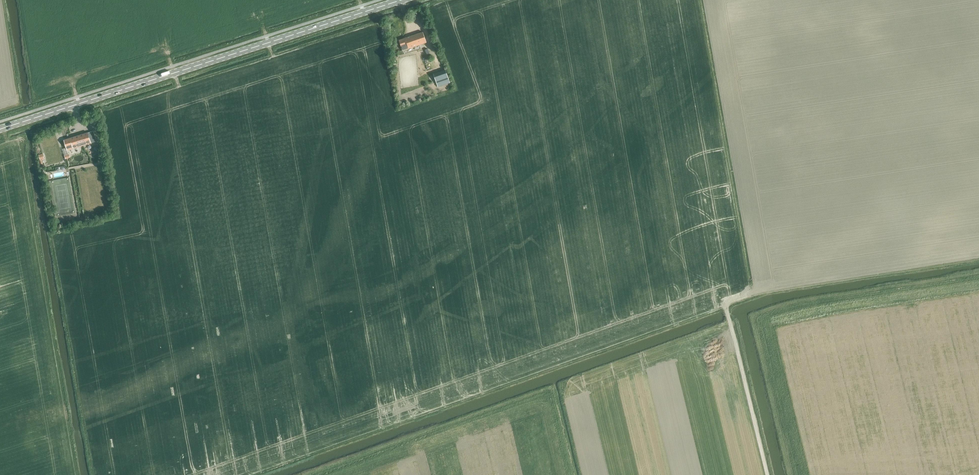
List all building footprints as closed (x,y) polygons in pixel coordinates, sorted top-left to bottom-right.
[(407,45),(408,48),(426,42),(423,32),(399,40),(401,47),(407,45)] [(433,73),(438,86),(451,81),(446,69),(433,73)] [(64,140),(67,150),(96,141),(93,131),(64,140)]
